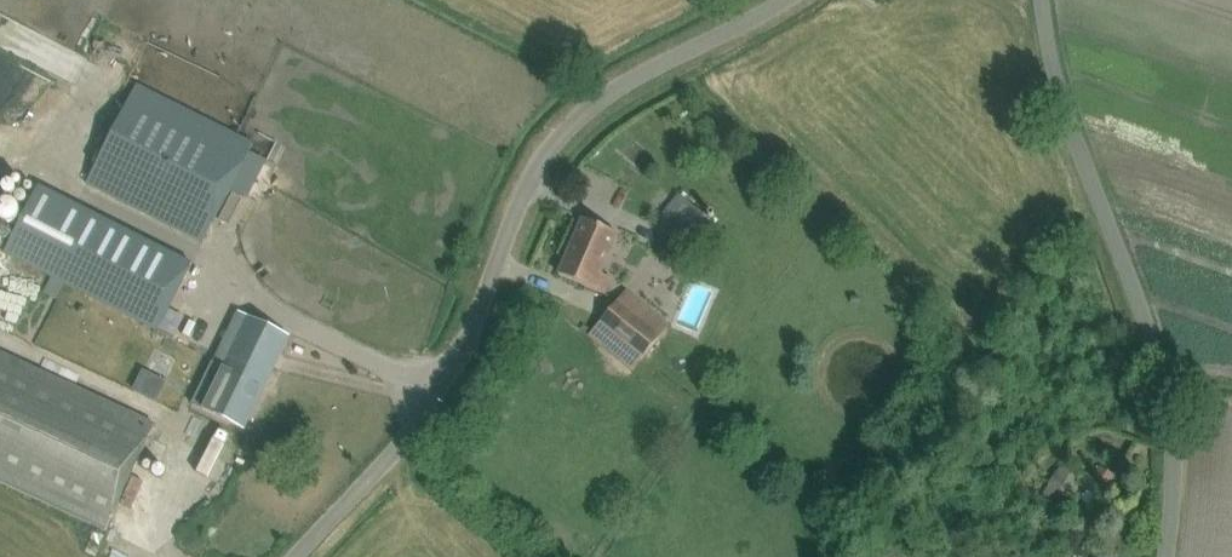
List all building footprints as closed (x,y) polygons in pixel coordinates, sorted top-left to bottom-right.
[(9,62),(0,58),(0,80),(9,62)] [(202,237),(255,133),(137,74),(84,178),(202,237)] [(40,185),(6,253),(157,330),(191,262),(40,185)] [(694,208),(670,237),(690,253),(714,224),(694,208)] [(618,233),(582,218),(558,273),(604,293),(611,278),(600,273),(618,233)] [(660,336),(617,301),(590,334),(633,369),(660,336)] [(264,387),(289,336),(248,316),(202,407),(245,428),(264,387)] [(106,531),(155,424),(0,352),(0,482),(106,531)] [(997,548),(989,556),(1007,556),(997,548)]
